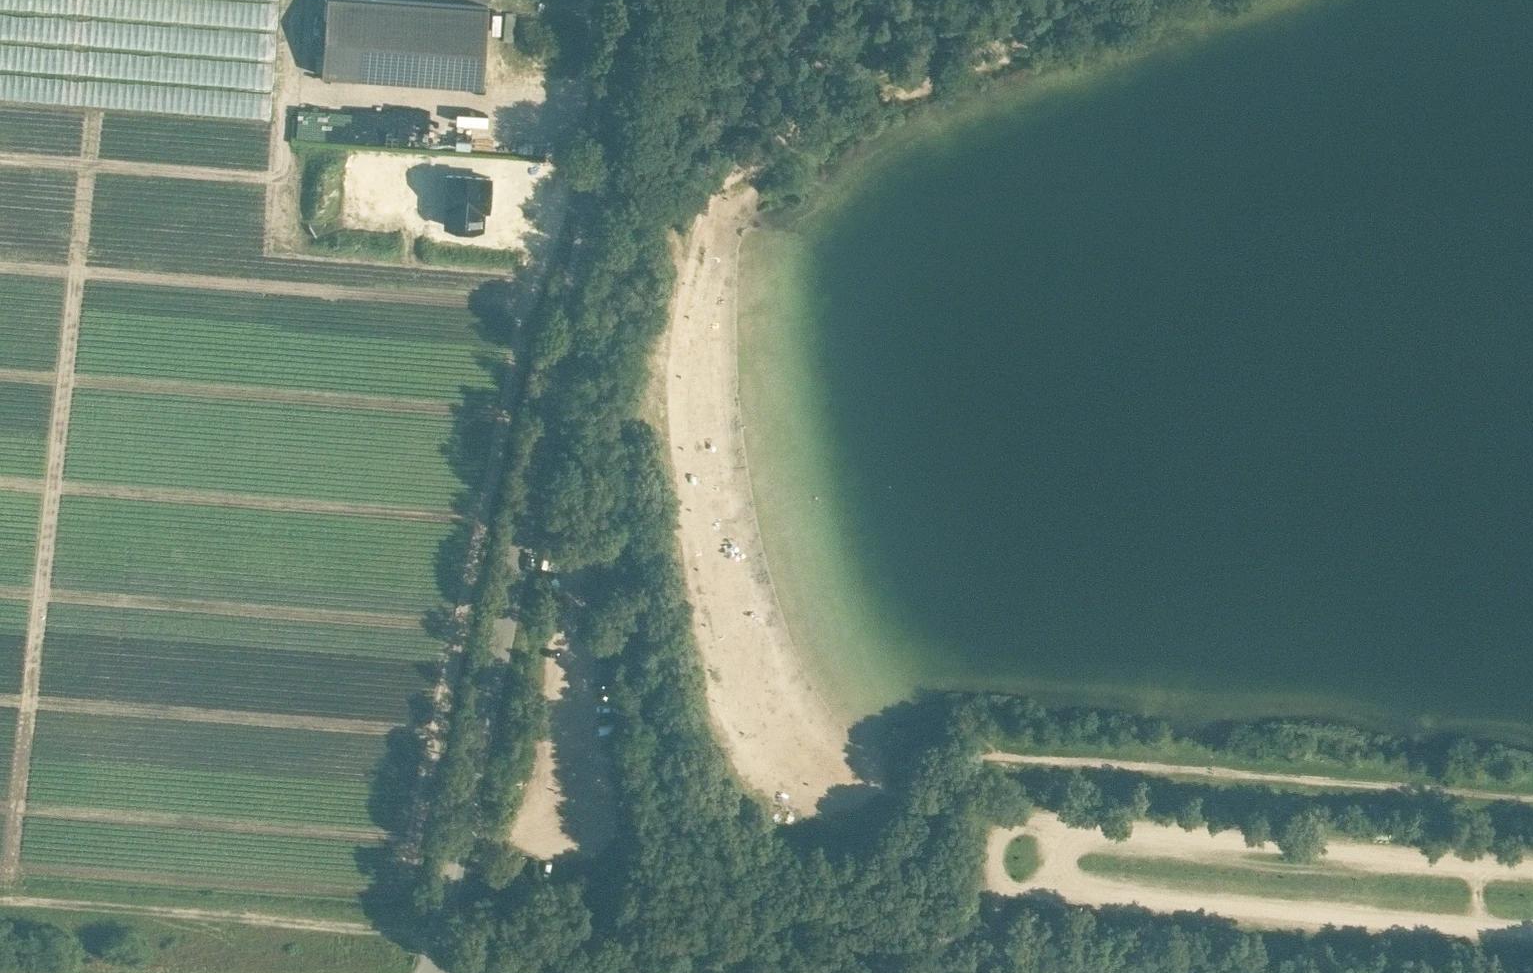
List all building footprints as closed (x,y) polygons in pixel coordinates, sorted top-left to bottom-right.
[(483,85),(489,5),(419,0),(327,0),(323,53),(317,52),(316,69),(322,70),(322,73),(483,85)] [(447,172),(445,203),(447,203),(446,221),(447,222),(447,223),(455,224),(481,226),(483,206),(487,206),(487,205),(488,205),(489,197),(490,175),(447,172)]
